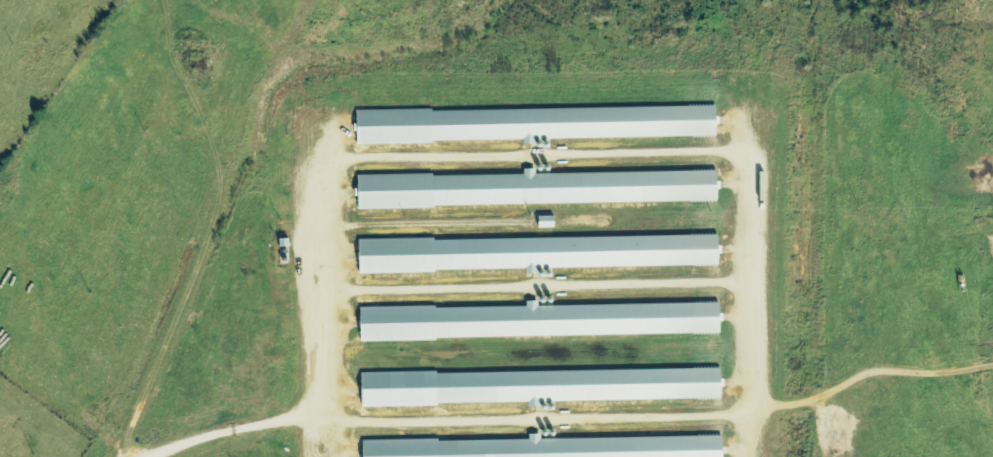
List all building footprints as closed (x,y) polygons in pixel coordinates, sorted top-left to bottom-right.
[(717,137),(716,107),(357,112),(357,144),(524,142),(524,145),(550,145),(550,140),(717,137)] [(536,174),(536,169),(524,169),(524,174),(358,177),(359,208),(718,203),(717,172),(536,174)] [(719,267),(719,236),(359,241),(360,273),(526,271),(527,277),(552,276),(552,269),(719,267)] [(720,335),(720,304),(538,307),(538,302),(526,302),(527,306),(360,309),(361,341),(720,335)] [(722,400),(721,369),(362,375),(362,407),(529,405),(529,408),(553,408),(553,402),(722,400)] [(723,437),(541,440),(541,435),(529,435),(529,440),(363,442),(363,456),(723,456),(723,437)]
